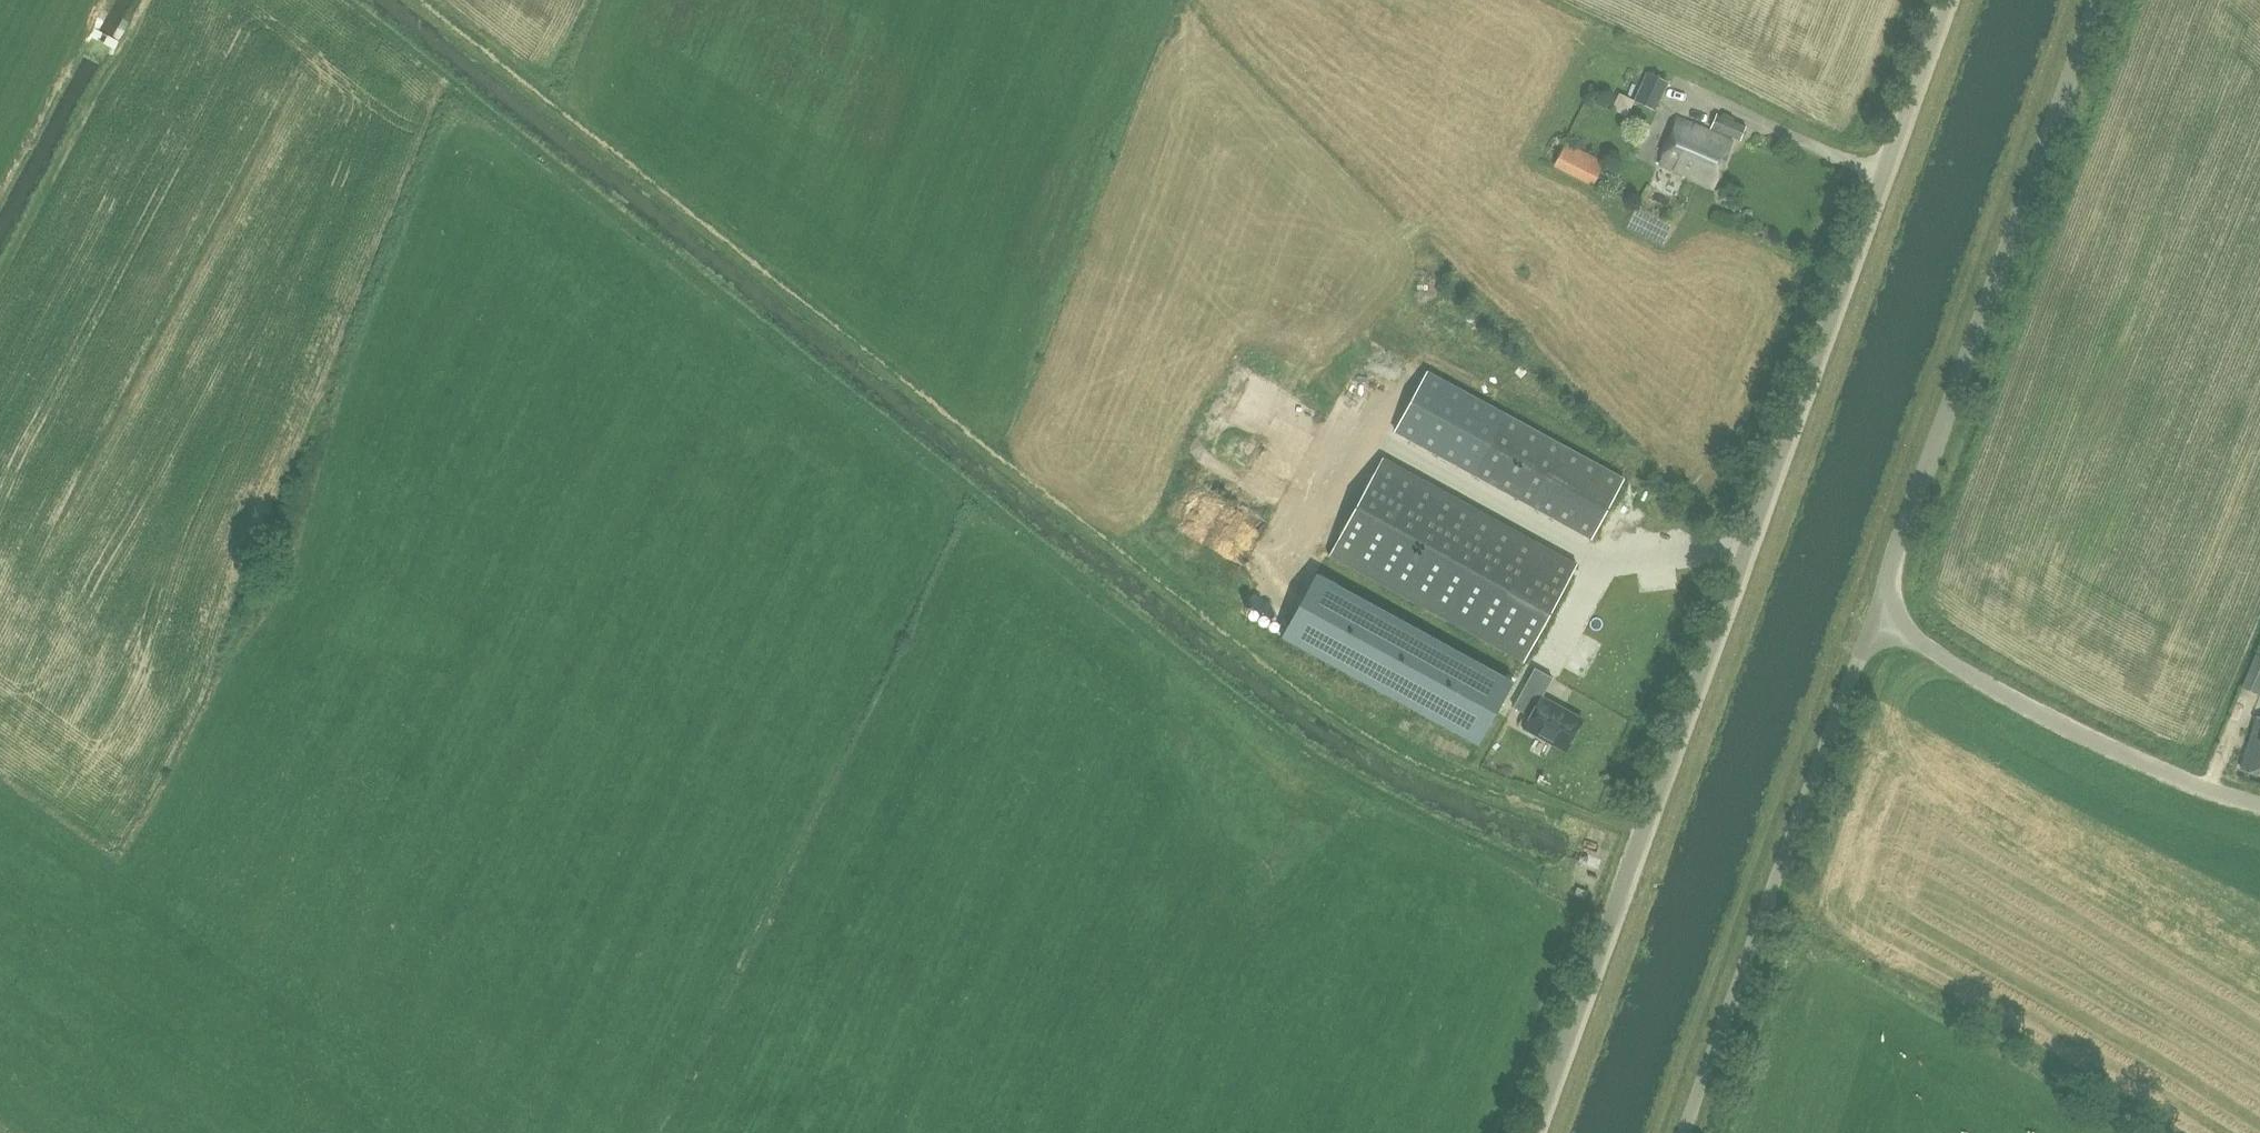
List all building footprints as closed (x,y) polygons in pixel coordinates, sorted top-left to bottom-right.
[(1647,72),(1633,100),(1655,110),(1669,82),(1647,72)] [(1746,126),(1717,114),(1711,127),(1740,140),(1746,126)] [(1732,141),(1677,119),(1659,163),(1687,174),(1686,176),(1713,187),(1732,141)] [(1566,142),(1554,166),(1593,186),(1606,161),(1566,142)] [(1592,541),(1624,481),(1417,369),(1385,428),(1592,541)] [(1329,557),(1524,664),(1577,567),(1383,460),(1329,557)] [(1316,574),(1281,637),(1478,745),(1513,682),(1316,574)] [(2242,686),(2258,693),(2259,689),(2259,656),(2256,654),(2242,686)] [(1535,671),(1513,710),(1530,719),(1524,729),(1566,753),(1583,722),(1542,700),(1552,680),(1535,671)] [(2259,774),(2259,718),(2256,717),(2241,768),(2259,774)]
